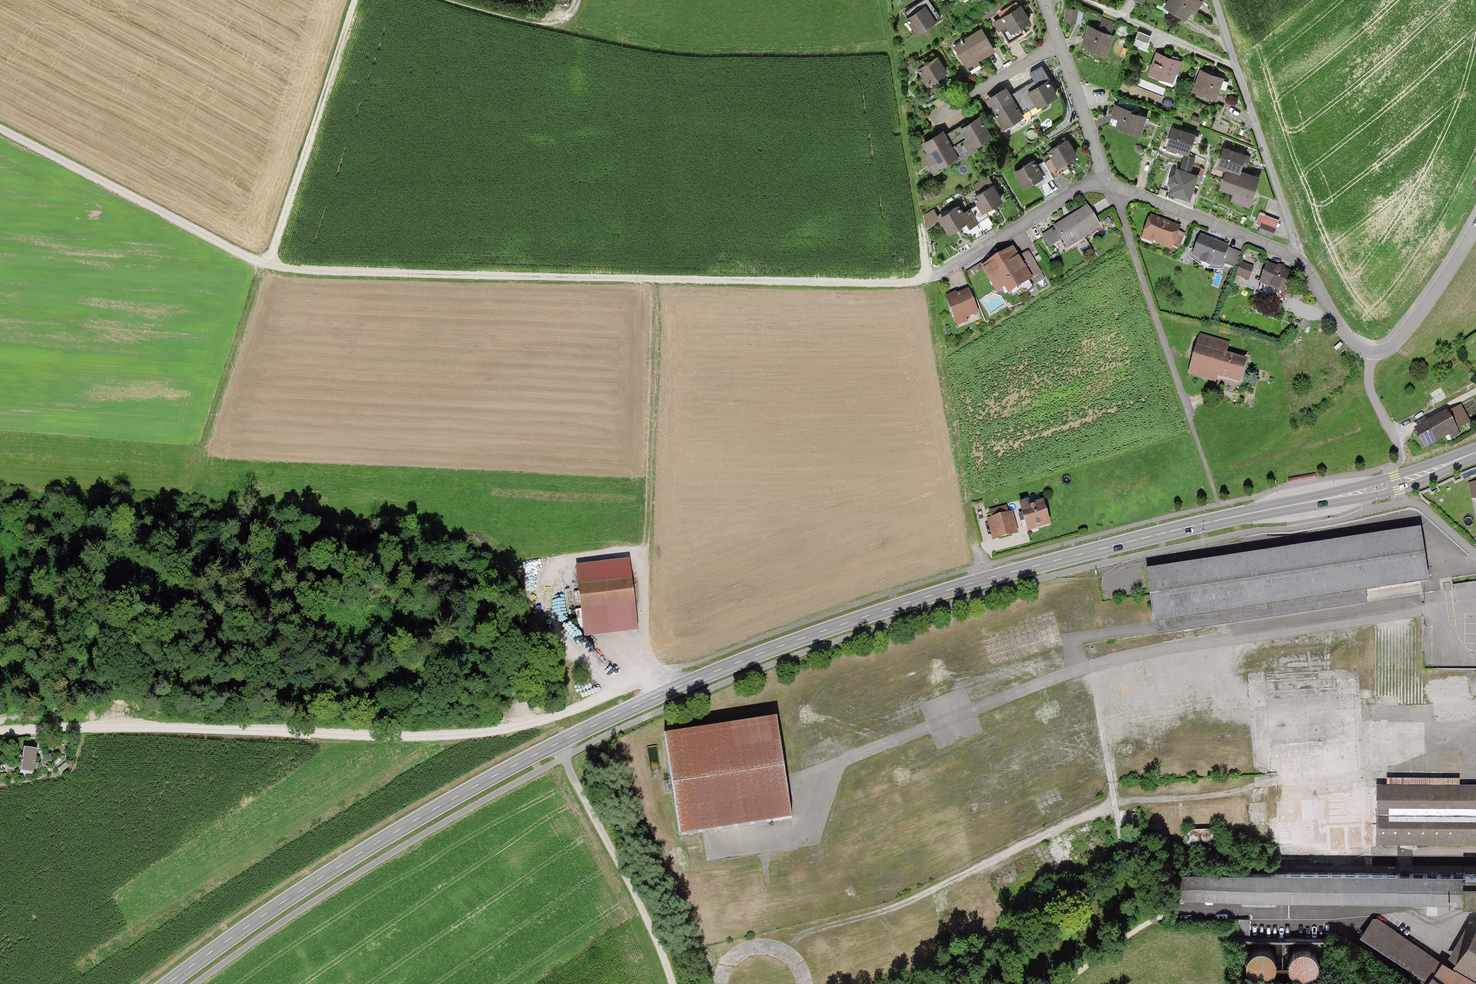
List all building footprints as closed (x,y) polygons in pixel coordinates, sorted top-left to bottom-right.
[(1196,0),(1170,0),(1166,8),(1189,22),(1201,3),(1196,0)] [(1078,9),(1066,7),(1064,19),(1082,22),(1084,7),(1079,6),(1078,9)] [(925,7),(905,21),(914,36),(935,22),(925,7)] [(1020,10),(1002,19),(1012,37),(1030,28),(1020,10)] [(1098,26),(1089,22),(1081,43),(1107,53),(1115,33),(1112,32),(1116,22),(1102,16),(1098,26)] [(983,29),(952,47),(965,70),(996,52),(983,29)] [(1175,57),(1156,50),(1148,70),(1171,80),(1175,70),(1178,71),(1182,60),(1175,57)] [(937,59),(915,72),(926,91),(948,77),(937,59)] [(1225,76),(1201,67),(1193,88),(1216,98),(1225,76)] [(1047,77),(1026,88),(1036,107),(1057,96),(1047,77)] [(1015,102),(996,112),(1004,128),(1023,119),(1015,102)] [(1146,116),(1119,106),(1112,125),(1139,135),(1146,116)] [(979,116),(960,126),(970,146),(990,136),(979,116)] [(1195,131),(1171,124),(1165,145),(1188,152),(1195,131)] [(943,133),(923,145),(937,167),(956,156),(943,133)] [(1068,139),(1049,151),(1062,170),(1080,158),(1068,139)] [(1246,156),(1223,149),(1217,168),(1227,171),(1219,195),(1252,205),(1261,177),(1242,171),(1246,156)] [(1195,157),(1184,154),(1181,165),(1191,169),(1195,157)] [(1036,161),(1015,173),(1024,190),(1045,178),(1036,161)] [(1168,190),(1190,197),(1199,172),(1176,165),(1174,172),(1170,174),(1168,180),(1169,186),(1168,190)] [(994,184),(974,195),(985,213),(1005,202),(994,184)] [(962,203),(940,218),(953,238),(975,223),(962,203)] [(1054,228),(1043,236),(1050,252),(1058,252),(1066,251),(1101,229),(1087,206),(1053,227),(1054,228)] [(937,208),(923,212),(926,221),(940,217),(937,208)] [(1276,221),(1256,213),(1252,224),(1257,226),(1254,232),(1270,238),(1276,221)] [(1183,230),(1151,216),(1142,238),(1174,251),(1183,230)] [(1230,249),(1201,237),(1192,259),(1220,271),(1230,249)] [(1012,248),(981,267),(996,295),(1004,289),(1009,296),(1033,282),(1031,279),(1042,273),(1028,251),(1018,258),(1012,248)] [(1238,264),(1233,277),(1246,282),(1251,270),(1238,264)] [(1293,275),(1267,266),(1260,287),(1286,296),(1293,275)] [(969,292),(947,301),(958,326),(980,317),(969,292)] [(1228,344),(1199,335),(1186,377),(1214,386),(1215,383),(1238,391),(1247,363),(1225,356),(1228,344)] [(1445,414),(1455,432),(1468,424),(1458,406),(1445,414)] [(1411,431),(1423,452),(1447,438),(1449,441),(1457,436),(1455,432),(1445,414),(1444,413),(1411,431)] [(1469,500),(1475,499),(1475,482),(1466,483),(1469,500)] [(1021,522),(1024,521),(1028,531),(1052,524),(1045,501),(1030,505),(1028,499),(1019,502),(1022,512),(1018,513),(1021,522)] [(987,518),(993,541),(1018,534),(1013,512),(1008,513),(1006,507),(991,511),(992,517),(987,518)] [(1350,523),(1351,530),(1372,526),(1370,518),(1350,523)] [(1143,566),(1153,634),(1366,601),(1364,589),(1429,579),(1420,523),(1143,566)] [(630,559),(577,566),(585,637),(638,630),(630,559)] [(1450,694),(1469,691),(1467,672),(1431,676),(1434,702),(1451,700),(1450,694)] [(775,716),(661,734),(677,835),(791,818),(775,716)] [(24,740),(22,765),(36,766),(39,742),(24,740)] [(1377,788),(1377,847),(1475,847),(1475,786),(1459,786),(1459,781),(1388,781),(1388,788),(1377,788)] [(1186,830),(1186,844),(1214,843),(1214,830),(1186,830)] [(1358,937),(1426,982),(1441,958),(1372,915),(1358,937)] [(1245,935),(1252,934),(1250,919),(1243,920),(1245,935)] [(1451,964),(1475,976),(1475,928),(1451,964)] [(1273,972),(1276,967),(1277,963),(1275,955),(1271,951),(1265,948),(1260,947),(1259,947),(1254,949),(1250,953),(1247,958),(1246,963),(1246,967),(1250,973),(1255,977),(1260,978),(1267,977),(1271,974),(1273,972)] [(1317,972),(1319,967),(1320,963),(1318,956),(1315,951),(1308,948),(1303,948),(1302,948),(1297,950),(1293,953),(1290,958),(1289,963),(1290,967),(1293,973),(1298,977),(1303,978),(1310,977),(1315,974),(1317,972)] [(1451,964),(1441,958),(1426,982),(1425,983),(1475,983),(1475,976),(1451,964)]
